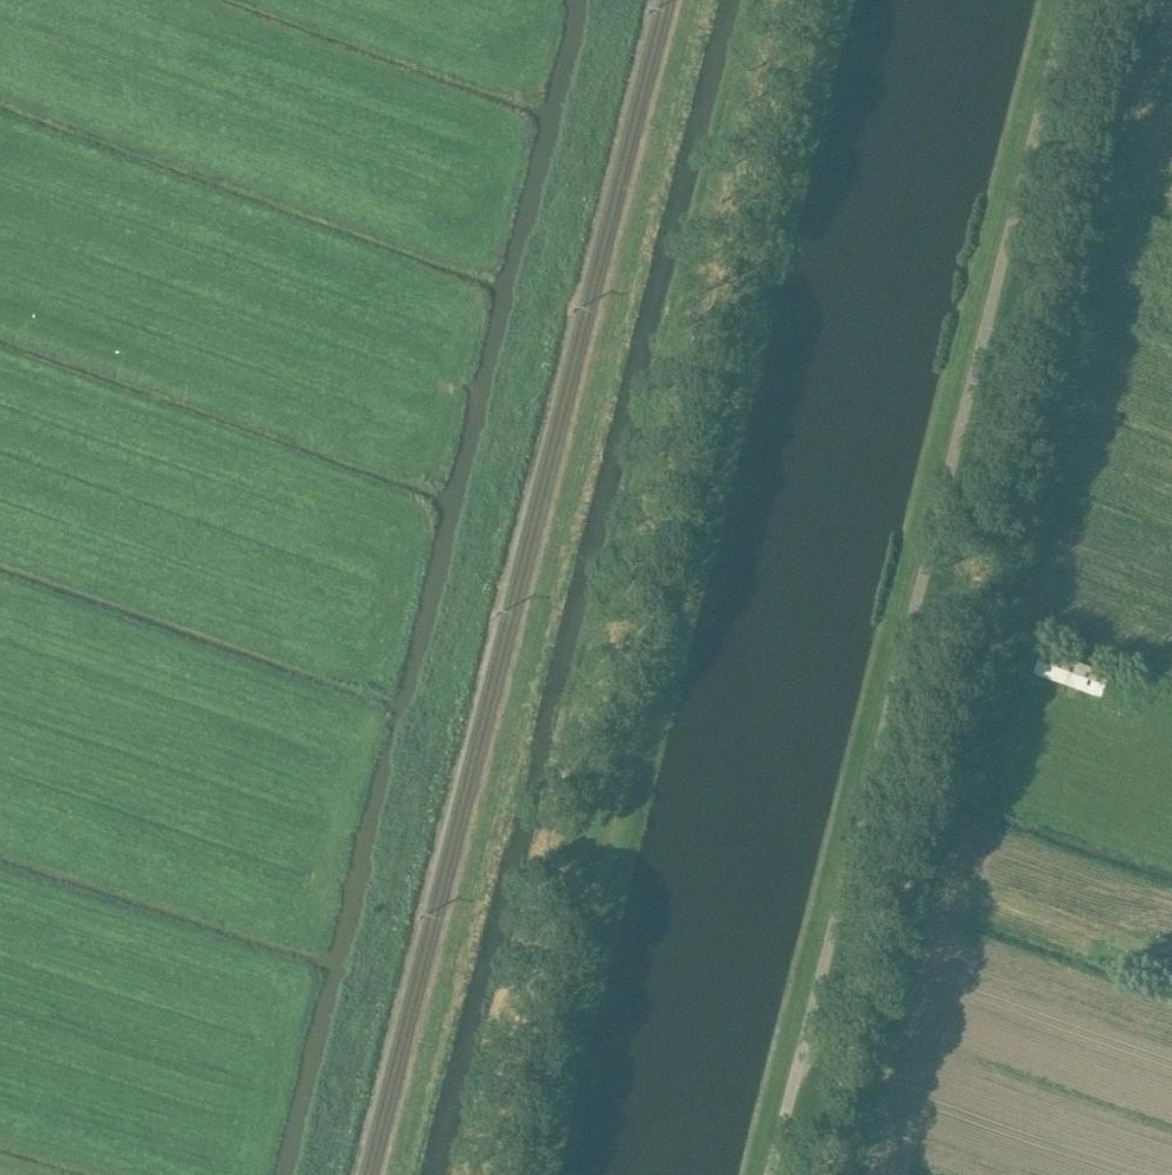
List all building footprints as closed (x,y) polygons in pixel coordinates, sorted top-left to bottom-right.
[(1042,651),(1034,676),(1102,700),(1111,676),(1042,651)]
